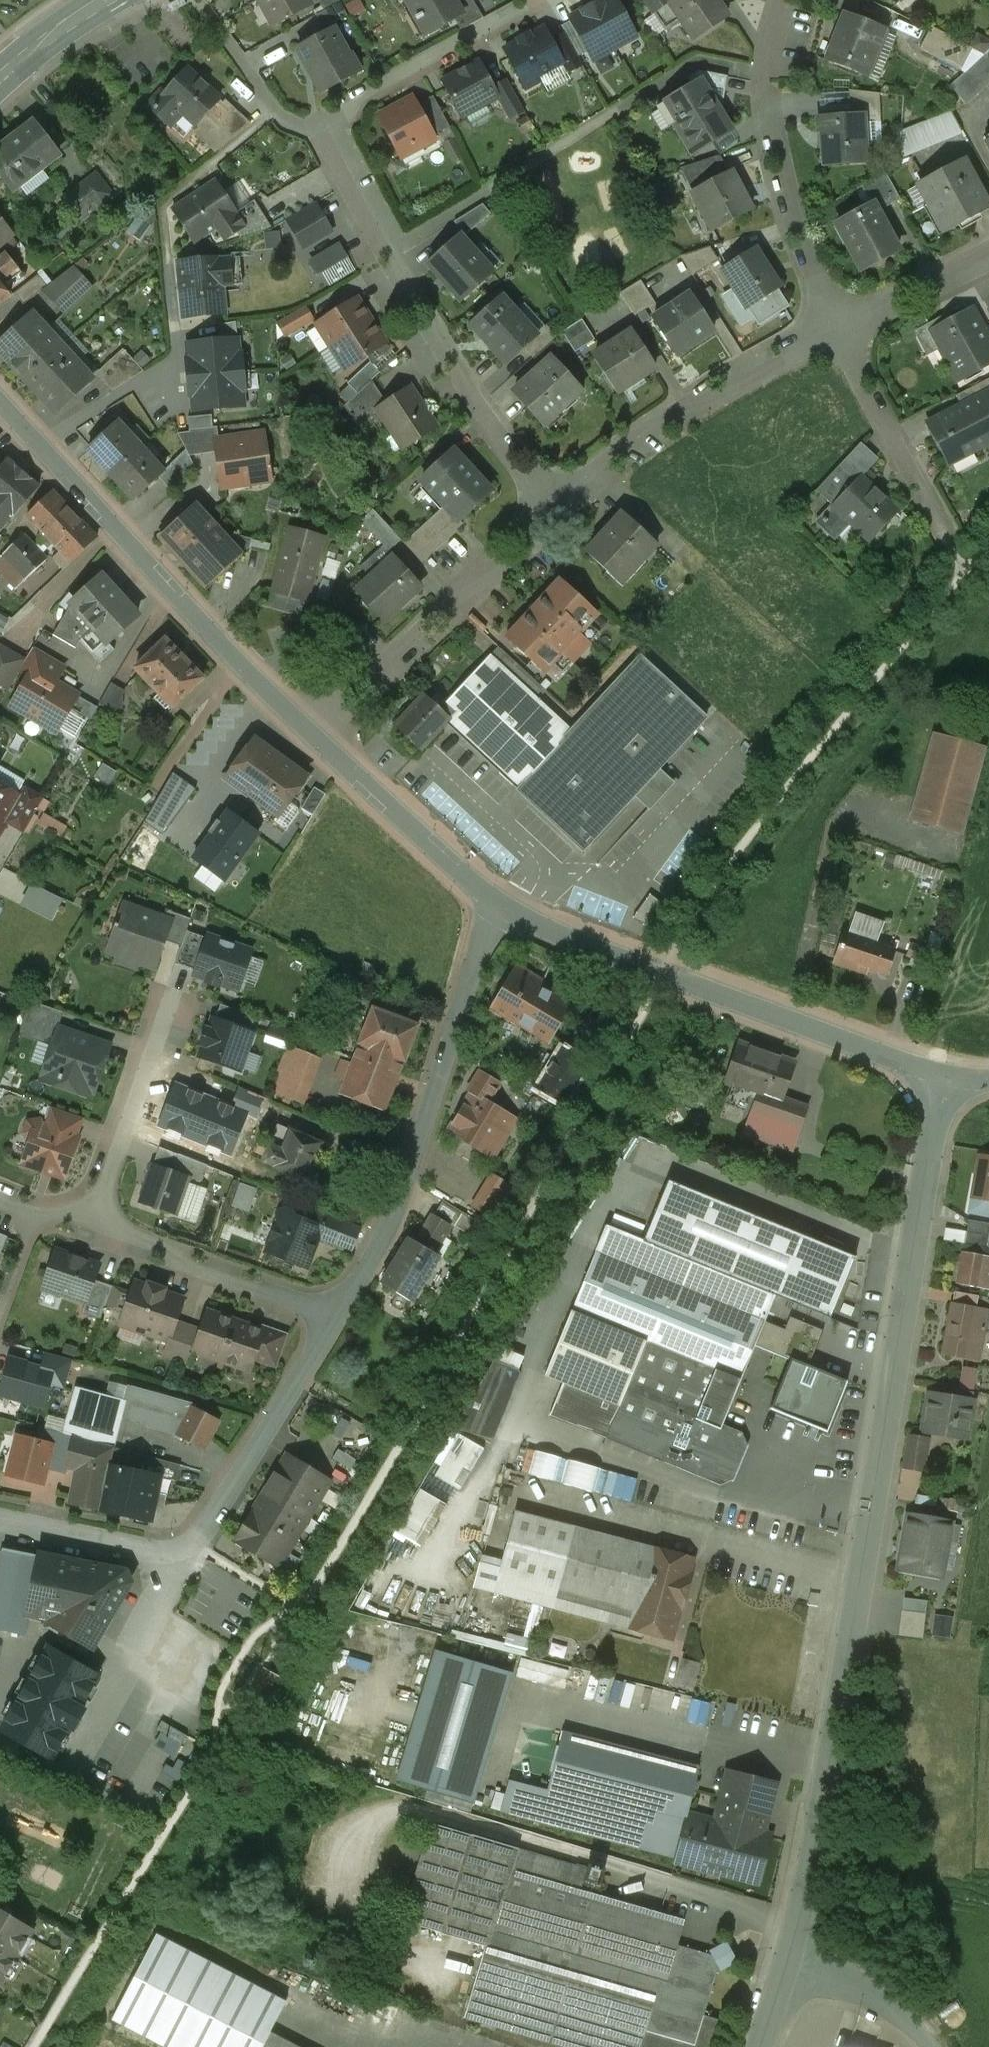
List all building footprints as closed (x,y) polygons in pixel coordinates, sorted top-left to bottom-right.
[(272,26),(309,6),(306,0),(258,0),(272,26)] [(338,0),(318,0),(324,11),(340,3),(338,0)] [(424,36),(458,17),(463,15),(457,4),(454,0),(404,0),(424,36)] [(457,4),(463,15),(458,17),(464,29),(483,19),(472,0),(464,0),(457,4)] [(585,8),(586,10),(570,18),(588,52),(593,60),(635,37),(615,0),(604,0),(596,4),(595,2),(585,8)] [(669,4),(693,39),(726,17),(715,0),(675,0),(669,4)] [(324,11),(316,16),(323,29),(347,16),(340,3),(324,11)] [(884,30),(845,15),(839,32),(838,31),(826,61),(863,76),(874,48),(876,49),(884,30)] [(571,21),(561,27),(565,34),(571,47),(578,43),(584,54),(588,52),(571,21)] [(972,49),(931,27),(919,49),(920,50),(961,71),(972,49)] [(334,29),(297,50),(297,51),(299,50),(312,75),(311,76),(321,94),(359,72),(350,55),(348,56),(334,29)] [(528,34),(517,41),(518,43),(506,49),(504,50),(505,52),(506,52),(525,88),(526,90),(528,89),(540,82),(540,81),(539,78),(562,65),(563,65),(550,42),(544,31),(543,29),(541,30),(530,37),(528,34)] [(571,47),(565,34),(550,42),(563,65),(562,65),(566,74),(582,66),(571,47)] [(961,71),(920,50),(915,61),(955,82),(983,56),(972,49),(961,71)] [(949,87),(966,105),(988,84),(988,51),(983,56),(955,82),(949,87)] [(477,63),(443,81),(463,117),(496,99),(497,98),(492,89),(477,63)] [(187,70),(164,95),(160,91),(147,106),(171,128),(183,115),(195,126),(205,115),(219,100),(220,99),(187,70)] [(727,77),(699,71),(688,78),(694,89),(701,84),(716,108),(722,104),(727,77)] [(507,81),(492,89),(497,98),(496,99),(508,120),(524,111),(507,81)] [(694,89),(664,107),(692,153),(729,130),(716,108),(701,84),(694,89)] [(879,94),(848,91),(850,111),(880,109),(879,94)] [(433,97),(416,106),(433,137),(450,128),(433,97)] [(412,99),(400,106),(400,107),(380,118),(399,153),(411,147),(413,151),(434,140),(433,137),(416,106),(412,99)] [(251,124),(225,101),(223,103),(219,100),(205,115),(232,140),(251,124)] [(951,112),(901,131),(899,157),(961,131),(951,112)] [(859,116),(818,119),(819,134),(822,133),(824,166),(865,163),(864,146),(861,146),(859,116)] [(527,118),(518,123),(523,132),(532,127),(527,118)] [(9,143),(8,142),(0,148),(0,173),(14,191),(58,156),(32,123),(31,124),(32,125),(9,143)] [(719,156),(680,169),(692,192),(728,173),(719,156)] [(919,183),(929,203),(927,204),(944,234),(988,209),(988,207),(974,179),(972,180),(962,160),(919,183)] [(728,173),(692,192),(712,231),(751,211),(730,172),(728,173)] [(885,173),(870,182),(884,208),(900,200),(885,173)] [(96,176),(64,199),(79,219),(111,195),(96,176)] [(215,182),(172,210),(194,243),(205,236),(210,232),(217,228),(237,214),(236,213),(215,182)] [(271,228),(254,201),(236,213),(237,214),(245,227),(244,227),(250,236),(271,228)] [(141,239),(163,213),(150,202),(128,228),(141,239)] [(316,203),(286,220),(303,249),(332,231),(316,203)] [(483,205),(454,222),(466,236),(490,214),(483,205)] [(897,250),(873,205),(838,224),(848,242),(846,243),(860,270),(897,250)] [(237,214),(217,228),(223,237),(225,240),(244,227),(245,227),(237,214)] [(12,237),(0,221),(0,246),(12,237)] [(217,228),(210,232),(216,241),(223,237),(217,228)] [(205,236),(194,243),(200,252),(210,249),(205,236)] [(493,274),(459,236),(427,264),(440,279),(441,278),(461,300),(460,301),(461,302),(493,274)] [(339,246),(311,263),(318,275),(346,259),(339,246)] [(709,247),(679,257),(692,276),(718,260),(709,247)] [(755,250),(723,271),(746,307),(777,288),(778,287),(755,250)] [(0,259),(0,282),(17,269),(6,254),(0,259)] [(220,259),(179,263),(184,318),(225,314),(223,287),(242,285),(240,260),(220,262),(220,259)] [(72,267),(42,290),(60,310),(88,284),(72,267)] [(640,281),(620,294),(634,316),(655,304),(640,281)] [(10,297),(0,284),(0,304),(10,297)] [(27,285),(16,294),(18,297),(12,301),(19,309),(36,295),(27,285)] [(777,288),(746,307),(758,326),(789,307),(777,288)] [(677,355),(713,332),(689,295),(653,318),(677,355)] [(502,298),(471,326),(505,364),(523,348),(535,337),(535,336),(514,314),(515,313),(502,298)] [(356,299),(317,324),(331,347),(370,322),(356,299)] [(305,310),(279,325),(285,335),(311,320),(305,310)] [(930,332),(931,333),(935,331),(943,345),(939,347),(957,381),(988,364),(988,341),(977,319),(974,320),(969,311),(948,322),(930,332)] [(31,314),(0,343),(0,354),(25,381),(62,347),(31,314)] [(931,333),(930,332),(948,322),(944,315),(927,325),(928,328),(916,335),(927,354),(939,347),(943,345),(935,331),(931,333)] [(581,320),(562,333),(575,353),(594,340),(581,320)] [(370,322),(331,347),(345,370),(385,344),(370,322)] [(236,323),(221,325),(222,337),(238,336),(236,323)] [(557,337),(546,326),(535,336),(535,337),(523,348),(533,359),(552,341),(557,337)] [(630,332),(594,355),(619,393),(654,370),(630,332)] [(238,340),(187,345),(189,360),(187,360),(190,397),(193,397),(194,412),(245,407),(243,392),(245,392),(242,355),(240,355),(238,340)] [(561,351),(552,341),(533,359),(541,367),(551,358),(552,360),(561,351)] [(62,347),(25,381),(55,414),(92,380),(62,347)] [(123,350),(96,374),(112,392),(143,372),(123,350)] [(541,367),(514,392),(543,425),(581,391),(552,360),(551,358),(541,367)] [(370,362),(347,384),(357,395),(371,381),(380,373),(370,362)] [(955,396),(961,407),(988,392),(988,381),(988,379),(955,396)] [(357,395),(344,407),(359,430),(381,415),(377,409),(386,403),(371,381),(357,395)] [(386,403),(377,409),(381,415),(404,449),(436,428),(409,388),(386,403)] [(961,407),(964,413),(952,419),(949,415),(931,425),(930,423),(928,424),(946,457),(957,451),(960,458),(988,442),(988,392),(961,407)] [(212,416),(188,419),(191,433),(214,428),(212,416)] [(141,448),(118,422),(88,450),(111,475),(141,448)] [(191,433),(177,434),(186,450),(189,457),(219,452),(218,440),(219,440),(217,428),(214,428),(191,433)] [(219,440),(218,440),(219,452),(224,480),(248,476),(249,484),(270,481),(263,434),(219,440)] [(164,473),(141,448),(111,475),(134,500),(164,473)] [(186,450),(170,465),(175,470),(162,482),(172,492),(196,470),(189,457),(186,450)] [(490,491),(453,451),(421,481),(444,507),(457,520),(458,519),(474,504),(475,505),(490,491)] [(6,461),(0,468),(0,506),(12,516),(13,517),(38,488),(6,461)] [(839,466),(816,491),(831,505),(834,508),(857,483),(839,466)] [(896,511),(861,478),(857,483),(834,508),(831,505),(818,519),(832,532),(845,518),(869,540),(896,511)] [(97,539),(52,492),(26,517),(46,537),(41,542),(47,549),(53,544),(60,552),(71,563),(97,539)] [(232,543),(196,503),(162,534),(168,540),(167,549),(176,549),(182,555),(181,564),(190,564),(195,570),(195,579),(204,579),(209,586),(243,554),(249,549),(251,540),(237,536),(236,539),(232,543)] [(12,516),(0,506),(0,530),(12,516)] [(444,507),(404,544),(421,563),(463,525),(458,519),(457,520),(444,507)] [(401,541),(372,510),(361,522),(389,552),(401,541)] [(621,514),(586,551),(608,571),(614,564),(624,573),(639,557),(643,561),(656,546),(621,514)] [(322,539),(291,530),(275,591),(275,592),(305,600),(306,600),(322,539)] [(0,558),(0,575),(15,591),(26,580),(47,560),(23,535),(0,558)] [(71,563),(60,552),(52,559),(63,571),(71,563)] [(420,587),(393,558),(357,591),(384,620),(420,587)] [(102,577),(71,605),(106,644),(107,643),(137,616),(102,577)] [(554,587),(537,605),(529,606),(529,614),(512,632),(518,638),(518,645),(516,647),(517,648),(518,648),(535,663),(535,664),(542,670),(550,662),(587,622),(595,614),(587,607),(570,591),(569,590),(567,592),(560,592),(554,587)] [(305,600),(275,592),(275,591),(266,589),(261,606),(300,617),(305,600)] [(106,644),(71,605),(53,636),(75,649),(80,641),(99,663),(114,650),(107,643),(106,644)] [(5,628),(11,613),(0,608),(0,626),(5,628)] [(587,622),(550,662),(562,674),(599,633),(587,622)] [(202,678),(166,640),(135,669),(159,694),(154,699),(165,710),(170,706),(171,707),(202,678)] [(517,664),(499,647),(490,656),(509,673),(517,664)] [(0,648),(0,685),(8,690),(19,671),(24,662),(0,648)] [(62,668),(31,650),(24,662),(19,671),(29,677),(32,673),(73,697),(75,695),(54,683),(62,668)] [(640,656),(571,731),(536,698),(509,673),(490,656),(446,704),(461,718),(476,732),(467,742),(498,770),(507,760),(573,821),(563,832),(583,851),(640,789),(655,803),(672,784),(658,770),(706,718),(640,656)] [(545,690),(517,664),(509,673),(536,698),(543,691),(544,691),(545,690)] [(73,697),(32,673),(29,677),(12,706),(56,731),(76,696),(75,695),(73,697)] [(124,691),(111,684),(99,705),(111,712),(124,691)] [(423,696),(395,726),(421,750),(448,721),(449,720),(440,711),(423,696)] [(461,718),(446,704),(440,711),(449,720),(448,721),(451,724),(461,718)] [(983,748),(933,735),(909,821),(959,835),(983,748)] [(307,778),(261,744),(250,745),(226,779),(278,817),(307,778)] [(0,785),(0,831),(6,821),(20,797),(19,797),(0,785)] [(225,816),(188,788),(169,814),(207,841),(225,816)] [(42,801),(23,789),(19,797),(20,797),(6,821),(24,832),(42,801)] [(325,796),(313,789),(301,809),(312,816),(325,796)] [(207,841),(194,858),(224,880),(256,835),(227,813),(207,841)] [(54,822),(44,816),(40,824),(50,830),(54,822)] [(20,902),(53,918),(63,897),(31,881),(20,902)] [(164,919),(138,910),(135,919),(120,914),(117,924),(116,924),(114,927),(115,928),(112,936),(122,940),(114,962),(136,970),(138,963),(154,969),(164,941),(171,921),(164,919)] [(191,919),(167,911),(164,919),(171,921),(164,941),(181,947),(186,931),(191,919)] [(206,938),(186,931),(181,947),(174,965),(195,972),(206,938)] [(252,951),(207,936),(206,938),(195,972),(194,975),(207,979),(205,983),(219,988),(222,978),(240,984),(252,951)] [(872,948),(841,938),(832,966),(851,972),(853,967),(887,977),(894,956),(880,951),(882,947),(873,944),(872,948)] [(929,949),(911,943),(906,957),(924,964),(929,949)] [(573,1000),(516,966),(491,1008),(548,1042),(573,1000)] [(59,1012),(31,1002),(29,1006),(21,1025),(51,1035),(59,1012)] [(418,1026),(373,1009),(359,1044),(353,1060),(398,1077),(404,1061),(418,1026)] [(254,1017),(241,1012),(236,1027),(249,1032),(254,1017)] [(236,1027),(212,1019),(208,1030),(206,1029),(200,1044),(203,1045),(199,1057),(240,1071),(253,1033),(249,1032),(236,1027)] [(292,1030),(271,1023),(264,1042),(285,1050),(292,1030)] [(109,1047),(58,1029),(42,1075),(94,1093),(109,1047)] [(794,1064),(741,1045),(727,1083),(758,1094),(780,1101),(781,1099),(794,1064)] [(320,1059),(288,1046),(284,1058),(316,1070),(320,1059)] [(561,1051),(539,1086),(563,1101),(585,1065),(561,1051)] [(398,1077),(353,1060),(351,1065),(342,1061),(335,1079),(344,1082),(340,1095),(384,1112),(398,1077)] [(214,1080),(176,1063),(170,1078),(208,1095),(214,1080)] [(480,1073),(468,1091),(471,1093),(448,1132),(492,1159),(516,1119),(488,1102),(499,1084),(480,1073)] [(245,1118),(168,1087),(146,1142),(177,1154),(207,1166),(223,1172),(245,1118)] [(780,1101),(758,1094),(751,1114),(800,1131),(808,1108),(781,1099),(780,1101)] [(85,1119),(50,1107),(44,1126),(40,1120),(28,1122),(23,1134),(30,1141),(22,1165),(63,1179),(85,1119)] [(800,1131),(751,1114),(744,1135),(793,1152),(800,1131)] [(321,1145),(278,1126),(262,1162),(306,1180),(321,1145)] [(207,1166),(177,1154),(171,1171),(189,1177),(187,1184),(200,1189),(207,1166)] [(979,1157),(971,1197),(988,1201),(988,1158),(979,1157)] [(171,1171),(153,1165),(140,1204),(176,1216),(187,1184),(189,1177),(171,1171)] [(495,1219),(516,1184),(490,1169),(470,1203),(495,1219)] [(856,1258),(668,1181),(644,1241),(774,1295),(831,1319),(856,1258)] [(238,1183),(235,1205),(252,1207),(255,1185),(238,1183)] [(971,1197),(969,1213),(988,1216),(988,1201),(971,1197)] [(461,1215),(442,1203),(435,1213),(455,1225),(461,1215)] [(342,1220),(316,1209),(311,1223),(322,1228),(317,1239),(332,1245),(342,1220)] [(311,1223),(295,1217),(293,1213),(285,1210),(278,1213),(275,1220),(277,1225),(266,1252),(302,1267),(306,1256),(312,1254),(317,1239),(322,1228),(311,1223)] [(433,1216),(417,1244),(432,1253),(449,1226),(433,1216)] [(968,1220),(964,1244),(986,1247),(988,1232),(988,1224),(968,1220)] [(774,1295),(606,1226),(571,1312),(645,1343),(740,1381),(755,1344),(764,1322),(774,1295)] [(963,1231),(947,1229),(945,1241),(961,1243),(963,1231)] [(417,1244),(409,1239),(382,1284),(410,1301),(437,1256),(432,1253),(417,1244)] [(99,1266),(56,1251),(43,1288),(85,1302),(86,1303),(94,1280),(99,1266)] [(986,1256),(962,1252),(956,1284),(980,1288),(983,1272),(986,1256)] [(983,1272),(980,1287),(988,1289),(988,1273),(983,1272)] [(112,1287),(94,1280),(86,1303),(85,1302),(81,1314),(100,1320),(105,1308),(112,1287)] [(147,1288),(134,1284),(124,1314),(120,1324),(168,1341),(169,1341),(176,1322),(183,1300),(163,1293),(163,1292),(147,1287),(147,1288)] [(131,1293),(112,1287),(105,1308),(124,1314),(131,1293)] [(976,1309),(952,1304),(943,1353),(967,1358),(967,1357),(976,1309)] [(976,1309),(967,1357),(978,1359),(987,1311),(976,1309)] [(235,1322),(207,1312),(200,1331),(193,1352),(194,1352),(221,1361),(235,1322)] [(571,1312),(544,1376),(563,1384),(619,1407),(626,1391),(645,1343),(571,1312)] [(822,1331),(790,1318),(785,1330),(776,1354),(790,1359),(808,1366),(822,1331)] [(189,1327),(176,1322),(169,1341),(168,1341),(164,1352),(178,1357),(189,1327)] [(258,1330),(235,1322),(221,1361),(250,1371),(254,1360),(264,1331),(258,1330)] [(785,1330),(764,1322),(755,1344),(776,1354),(785,1330)] [(288,1334),(260,1324),(258,1330),(264,1331),(254,1360),(276,1368),(288,1334)] [(178,1357),(177,1361),(189,1365),(194,1352),(193,1352),(200,1331),(189,1327),(178,1357)] [(740,1381),(645,1343),(626,1391),(720,1429),(740,1381)] [(0,1390),(0,1397),(44,1409),(55,1370),(10,1357),(0,1390)] [(808,1366),(790,1359),(770,1409),(790,1418),(793,1412),(829,1427),(847,1382),(808,1366)] [(494,1360),(454,1429),(494,1440),(520,1375),(518,1370),(494,1360)] [(961,1386),(976,1386),(977,1365),(962,1364),(961,1386)] [(619,1407),(563,1384),(550,1416),(606,1439),(619,1407)] [(194,1405),(127,1386),(123,1400),(124,1401),(120,1417),(149,1425),(148,1427),(177,1435),(192,1407),(193,1408),(194,1405)] [(123,1400),(78,1388),(65,1434),(74,1437),(111,1447),(120,1417),(124,1401),(123,1400)] [(957,1398),(930,1394),(924,1428),(966,1435),(973,1392),(958,1390),(957,1398)] [(720,1429),(626,1391),(619,1407),(606,1439),(663,1463),(665,1458),(720,1481),(729,1477),(741,1446),(738,1437),(720,1429)] [(193,1408),(192,1407),(177,1435),(177,1436),(204,1450),(219,1421),(193,1408)] [(65,1434),(45,1429),(41,1442),(51,1445),(45,1469),(65,1474),(67,1468),(65,1468),(74,1437),(65,1434)] [(41,1442),(16,1436),(16,1437),(18,1438),(9,1474),(7,1473),(7,1475),(43,1484),(43,1483),(41,1482),(45,1469),(51,1445),(41,1442)] [(927,1439),(909,1436),(904,1468),(922,1471),(927,1439)] [(111,1447),(74,1437),(65,1468),(67,1468),(77,1471),(71,1503),(100,1509),(109,1466),(110,1466),(113,1447),(111,1447)] [(145,1456),(113,1447),(110,1466),(141,1473),(145,1456)] [(330,1481),(287,1455),(235,1541),(278,1567),(330,1481)] [(181,1466),(145,1456),(141,1473),(159,1476),(159,1478),(176,1481),(181,1466)] [(559,1456),(555,1480),(604,1490),(609,1466),(559,1456)] [(110,1466),(109,1466),(100,1509),(100,1510),(150,1521),(159,1478),(159,1476),(141,1473),(110,1466)] [(419,1486),(394,1529),(421,1545),(446,1501),(419,1486)] [(573,1527),(516,1512),(495,1592),(552,1607),(573,1527)] [(936,1520),(907,1515),(897,1570),(941,1577),(948,1541),(951,1524),(951,1522),(936,1520)] [(960,1525),(951,1524),(948,1541),(956,1542),(960,1525)] [(692,1559),(573,1527),(552,1607),(670,1638),(692,1559)] [(2,1548),(1,1551),(2,1551),(0,1559),(0,1631),(24,1636),(29,1613),(32,1614),(33,1607),(68,1614),(59,1630),(76,1640),(88,1647),(88,1646),(91,1648),(128,1584),(123,1573),(2,1548)] [(925,1613),(901,1610),(898,1635),(922,1638),(925,1613)] [(953,1634),(953,1614),(933,1614),(933,1634),(953,1634)] [(504,1645),(532,1652),(536,1637),(508,1630),(504,1645)] [(97,1674),(49,1647),(42,1658),(41,1659),(42,1659),(34,1672),(33,1673),(34,1673),(29,1681),(28,1682),(29,1682),(21,1695),(20,1696),(21,1696),(16,1704),(15,1705),(8,1718),(7,1719),(8,1719),(1,1730),(52,1759),(57,1749),(58,1750),(58,1749),(65,1736),(66,1736),(66,1735),(70,1727),(74,1729),(85,1710),(81,1708),(85,1700),(86,1700),(86,1699),(93,1686),(94,1686),(94,1685),(97,1680),(97,1674)] [(512,1673),(435,1650),(396,1781),(473,1803),(512,1673)] [(694,1688),(701,1660),(682,1655),(675,1682),(694,1688)] [(272,1698),(281,1673),(261,1665),(251,1690),(272,1698)] [(543,1666),(542,1683),(564,1684),(565,1667),(543,1666)] [(136,1775),(161,1717),(145,1710),(119,1768),(136,1775)] [(153,1789),(185,1732),(165,1720),(133,1777),(153,1789)] [(699,1767),(562,1731),(547,1791),(538,1823),(676,1859),(687,1816),(699,1767)] [(718,1823),(687,1816),(676,1859),(675,1861),(755,1881),(767,1836),(759,1834),(772,1786),(730,1776),(718,1823)] [(547,1791),(510,1781),(508,1780),(500,1811),(538,1823),(547,1791)] [(471,1836),(432,1824),(403,1920),(442,1932),(442,1933),(486,1946),(508,1870),(563,1886),(570,1865),(471,1836)] [(596,1896),(604,1869),(588,1864),(587,1867),(576,1864),(575,1867),(570,1865),(563,1886),(508,1870),(486,1946),(465,2018),(565,2046),(710,2046),(716,2024),(697,2019),(711,1971),(710,1971),(710,1969),(718,1964),(714,1956),(705,1961),(704,1959),(704,1958),(675,1950),(683,1921),(596,1896)] [(0,1911),(0,1981),(32,1930),(0,1911)] [(156,1934),(111,2020),(164,2046),(262,2046),(264,2043),(285,2001),(156,1934)]
